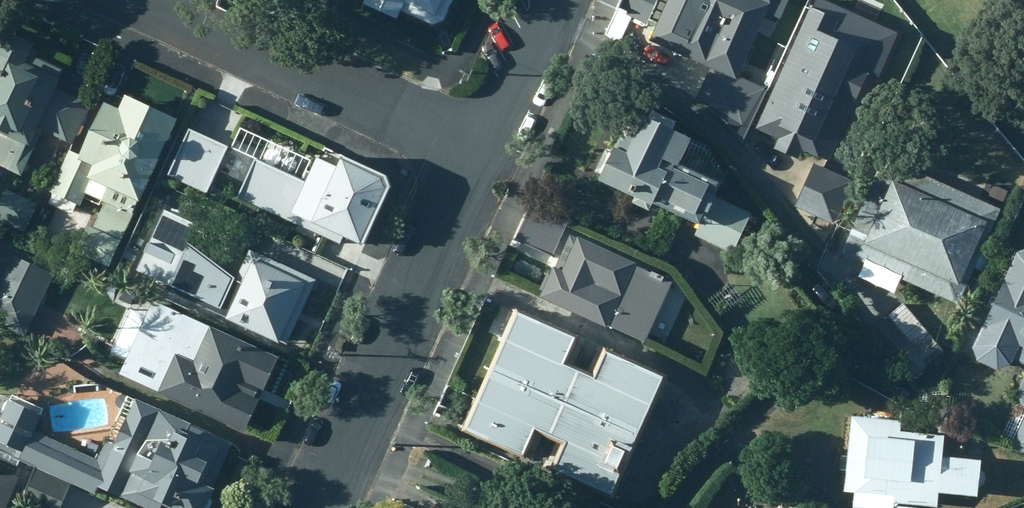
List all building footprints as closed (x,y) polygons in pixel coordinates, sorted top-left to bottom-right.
[(375,0),(372,7),(407,23),(410,16),(440,30),(452,25),(462,0),(375,0)] [(654,0),(614,0),(610,9),(644,24),(654,0)] [(786,0),(660,0),(643,37),(663,46),(663,49),(701,67),(691,96),(721,117),(740,140),(761,85),(718,69),(720,66),(734,71),(757,12),(778,20),(786,0)] [(751,127),(771,136),(766,147),(791,158),(795,147),(824,160),(860,74),(874,81),(894,32),(822,0),(809,0),(751,127)] [(28,174),(49,129),(73,141),(91,103),(61,88),(71,68),(38,53),(43,43),(12,28),(0,53),(0,161),(28,174)] [(147,200),(185,116),(135,92),(128,106),(113,100),(88,155),(72,148),(53,192),(84,206),(90,192),(110,200),(99,226),(92,223),(81,248),(116,264),(145,199),(147,200)] [(596,142),(581,176),(636,202),(636,197),(695,225),(690,235),(725,251),(743,212),(702,192),(708,180),(663,158),(674,134),(623,110),(611,135),(604,132),(599,143),(596,142)] [(395,174),(353,156),(350,165),(328,155),(318,178),(338,187),(335,193),(314,183),(301,211),(326,222),(321,234),(347,245),(352,234),(372,242),(397,185),(395,174)] [(995,209),(880,156),(837,252),(954,303),(995,209)] [(850,180),(809,161),(790,206),(831,225),(850,180)] [(286,231),(301,197),(255,175),(239,209),(286,231)] [(12,189),(0,213),(0,218),(28,232),(42,203),(12,189)] [(190,199),(171,190),(163,206),(183,215),(190,199)] [(546,260),(561,229),(525,212),(520,222),(510,243),(546,260)] [(545,264),(533,292),(651,348),(662,326),(631,311),(651,270),(565,229),(548,265),(545,264)] [(206,256),(192,289),(288,331),(317,265),(256,238),(252,248),(237,242),(227,265),(206,256)] [(58,274),(33,262),(36,254),(7,241),(0,256),(0,277),(0,322),(29,335),(58,274)] [(1011,250),(967,347),(972,359),(992,368),(1004,364),(1007,358),(1023,365),(1014,390),(1019,404),(1023,407),(1007,444),(1023,452),(1023,246),(1011,250)] [(932,340),(900,302),(872,324),(903,363),(932,340)] [(139,346),(127,374),(252,431),(268,398),(263,395),(266,387),(272,390),(286,357),(170,303),(157,332),(141,325),(132,344),(139,346)] [(563,332),(506,307),(452,427),(511,453),(522,427),(553,441),(541,466),(601,493),(654,374),(594,347),(581,375),(550,362),(563,332)] [(140,399),(117,450),(107,446),(101,459),(39,430),(49,408),(16,394),(13,400),(0,394),(0,446),(100,491),(103,487),(149,507),(167,507),(169,503),(180,507),(213,507),(222,488),(218,486),(237,443),(140,399)] [(970,485),(972,485),(973,484),(975,484),(976,483),(977,482),(978,481),(978,480),(979,478),(979,477),(979,476),(979,474),(978,473),(978,472),(977,470),(976,470),(975,469),(973,468),(972,468),(973,459),(934,455),(936,435),(895,431),(896,419),(844,415),(836,491),(849,492),(848,507),(915,507),(915,506),(930,507),(932,491),(970,495),(970,485)] [(10,456),(0,479),(0,507),(20,507),(37,467),(10,456)] [(26,503),(38,507),(65,507),(76,485),(41,470),(26,503)]
